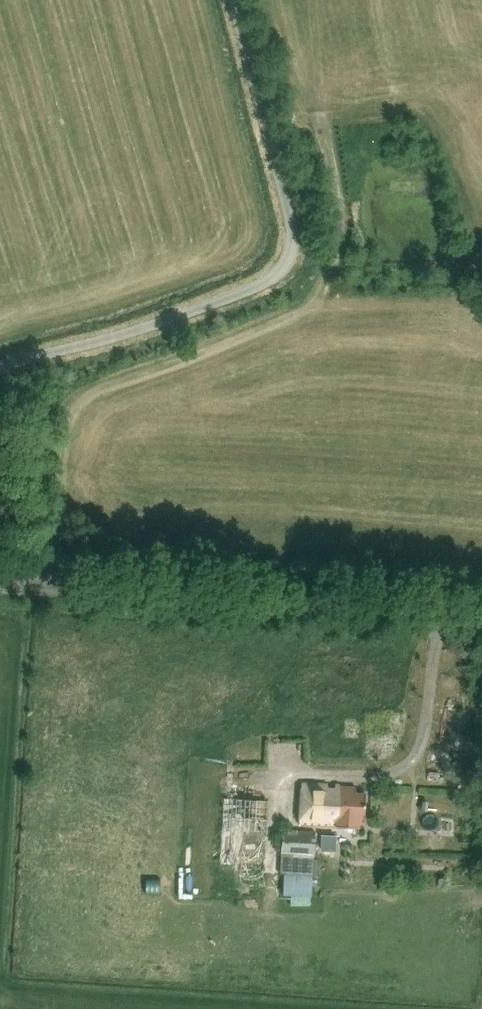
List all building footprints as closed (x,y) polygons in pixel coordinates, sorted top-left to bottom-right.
[(363,819),(365,794),(355,793),(355,787),(342,786),(336,785),(335,793),(326,792),(326,785),(301,783),(299,824),(358,828),(358,818),(363,819)] [(223,797),(222,818),(267,821),(268,800),(223,797)] [(283,830),(280,875),(313,876),(314,856),(315,831),(283,830)]
